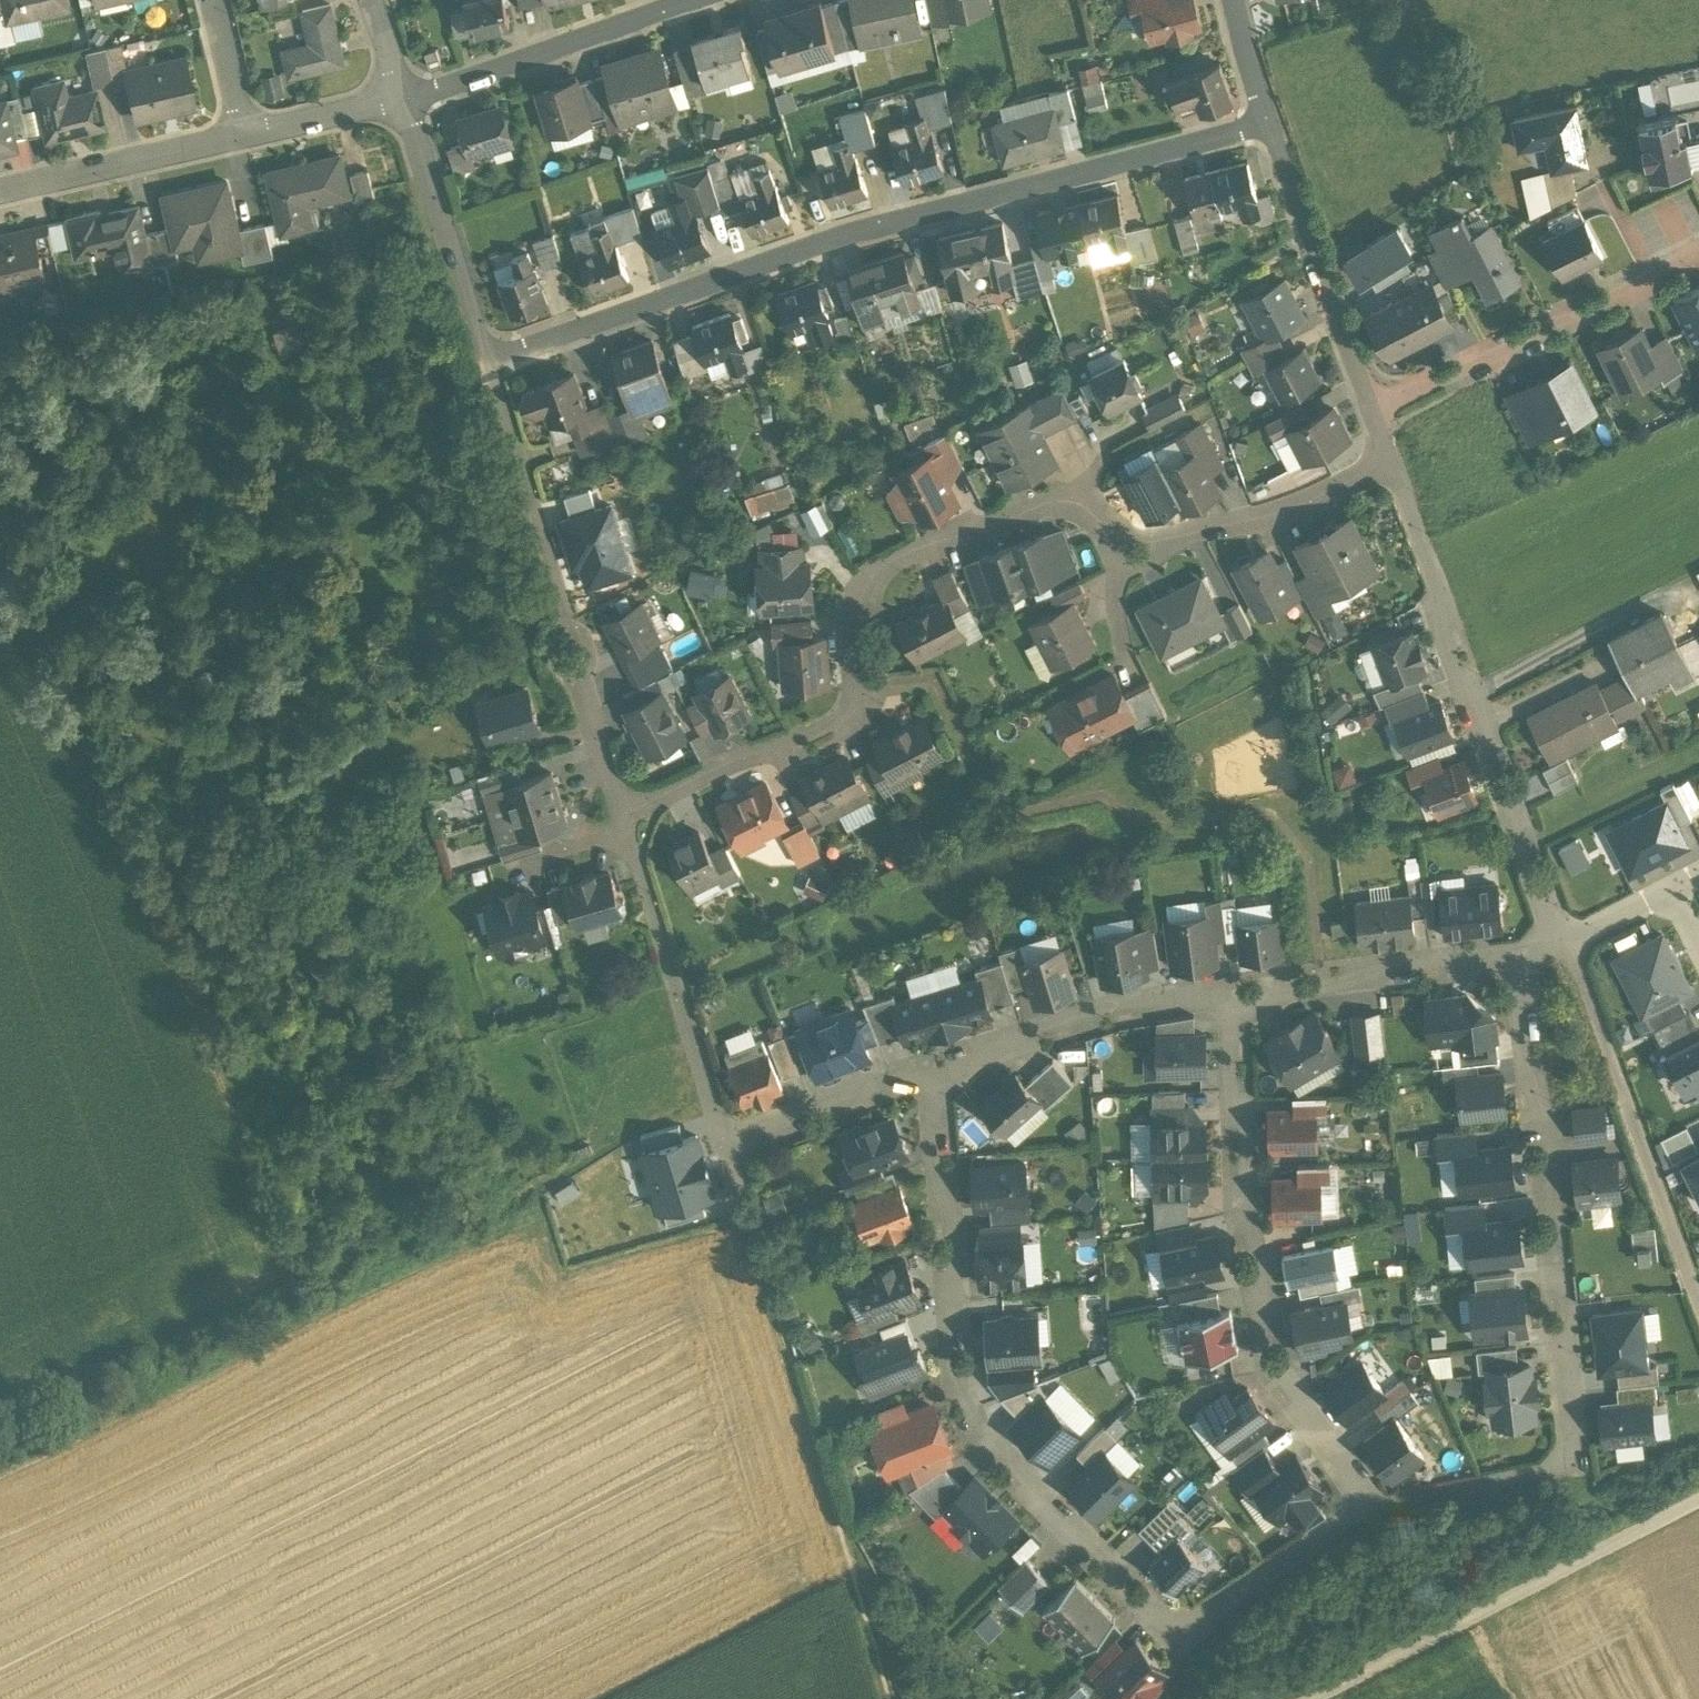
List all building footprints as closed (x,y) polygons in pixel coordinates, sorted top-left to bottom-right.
[(13,42),(8,22),(6,23),(1,0),(0,0),(0,45),(13,42)] [(6,23),(8,22),(67,9),(65,0),(1,0),(6,23)] [(262,9),(268,7),(289,2),(289,0),(259,0),(262,9)] [(464,2),(465,10),(470,33),(471,34),(509,25),(503,0),(473,0),(464,2)] [(519,9),(547,2),(547,0),(517,0),(519,9)] [(834,2),(834,3),(848,49),(861,47),(851,0),(843,0),(834,2)] [(861,47),(920,34),(913,0),(851,0),(861,47)] [(931,25),(951,21),(951,17),(949,10),(947,11),(944,0),(926,0),(931,25)] [(947,11),(949,10),(951,17),(987,10),(985,0),(944,0),(947,11)] [(1134,14),(1145,12),(1143,5),(1161,0),(1131,0),(1134,14)] [(1143,5),(1145,12),(1151,34),(1171,29),(1172,33),(1177,37),(1183,36),(1188,29),(1201,26),(1194,0),(1161,0),(1143,5)] [(289,2),(268,7),(271,20),(296,14),(293,1),(289,2)] [(819,3),(793,10),(808,62),(834,54),(821,7),(819,3)] [(834,3),(821,7),(834,54),(848,50),(848,49),(834,3)] [(331,7),(303,14),(311,51),(284,57),(289,79),(345,67),(331,7)] [(465,10),(451,14),(456,36),(470,33),(465,10)] [(793,10),(765,19),(768,30),(780,70),(808,62),(793,10)] [(724,34),(693,44),(693,45),(705,85),(706,85),(728,78),(727,75),(747,69),(748,72),(749,72),(741,44),(745,43),(740,26),(723,31),(724,34)] [(780,70),(768,30),(756,33),(768,74),(780,70)] [(121,44),(105,48),(113,83),(114,85),(128,82),(126,72),(128,72),(121,44)] [(693,45),(674,50),(687,97),(708,91),(706,85),(705,85),(693,45)] [(105,48),(87,52),(95,87),(113,83),(105,48)] [(436,51),(425,55),(430,69),(441,64),(436,51)] [(660,54),(628,63),(627,61),(604,68),(607,77),(619,116),(622,115),(652,106),(654,113),(675,107),(660,54)] [(128,72),(126,72),(128,82),(137,120),(195,106),(184,59),(128,72)] [(1220,62),(1189,74),(1193,87),(1201,108),(1233,97),(1220,62)] [(1189,74),(1171,80),(1176,93),(1193,87),(1189,74)] [(265,76),(266,99),(285,99),(284,75),(265,76)] [(619,116),(607,77),(594,81),(606,118),(610,134),(626,130),(622,115),(619,116)] [(575,78),(561,82),(562,86),(538,94),(550,135),(589,123),(577,86),(575,78)] [(1102,79),(1084,83),(1091,109),(1108,105),(1102,79)] [(594,81),(577,86),(589,123),(606,118),(594,81)] [(57,83),(35,89),(47,141),(104,128),(95,91),(61,100),(57,83)] [(1068,87),(1049,92),(1053,108),(1057,122),(1076,117),(1068,87)] [(1193,87),(1176,93),(1183,115),(1201,108),(1193,87)] [(945,89),(916,97),(923,120),(925,120),(928,128),(952,121),(945,89)] [(18,98),(5,101),(14,139),(27,136),(18,98)] [(0,102),(0,145),(15,142),(14,139),(5,101),(0,102)] [(1053,108),(994,123),(1004,162),(1064,146),(1057,122),(1053,108)] [(1577,108),(1514,121),(1519,144),(1547,138),(1554,172),(1572,169),(1589,165),(1577,108)] [(500,109),(458,121),(465,144),(468,155),(470,154),(489,149),(490,152),(511,146),(500,109)] [(865,110),(840,117),(845,132),(854,130),(859,149),(875,144),(865,110)] [(1678,117),(1640,124),(1649,176),(1651,176),(1652,182),(1670,179),(1669,173),(1693,168),(1688,138),(1682,139),(1678,117)] [(923,120),(909,125),(914,140),(930,135),(928,128),(925,120),(923,120)] [(914,140),(894,146),(906,183),(942,171),(931,135),(914,140)] [(1688,138),(1693,168),(1698,166),(1698,136),(1688,138)] [(849,143),(834,148),(839,164),(854,159),(849,143)] [(465,144),(446,150),(454,176),(475,169),(470,154),(468,155),(465,144)] [(340,157),(268,174),(282,236),(305,231),(299,207),(349,196),(340,157)] [(839,164),(820,170),(831,206),(867,194),(856,159),(854,159),(839,164)] [(1247,162),(1210,172),(1220,209),(1240,204),(1256,199),(1257,199),(1256,197),(1247,162)] [(709,168),(674,176),(684,202),(686,201),(692,216),(693,216),(699,214),(698,211),(720,206),(713,183),(709,168)] [(1554,172),(1544,174),(1551,209),(1579,196),(1572,169),(1554,172)] [(768,171),(753,177),(758,192),(774,186),(768,171)] [(1210,172),(1185,178),(1194,216),(1220,209),(1210,172)] [(368,173),(351,176),(359,213),(375,202),(368,173)] [(1551,209),(1544,174),(1524,179),(1532,219),(1551,209)] [(732,175),(713,183),(720,206),(723,217),(744,210),(740,199),(741,198),(732,175)] [(229,183),(165,198),(172,230),(176,249),(177,249),(199,244),(198,239),(214,236),(219,258),(242,252),(244,252),(240,232),(229,183)] [(741,198),(740,199),(744,210),(753,235),(788,222),(784,209),(780,198),(775,186),(774,186),(758,192),(741,198)] [(1270,194),(1256,197),(1257,199),(1256,199),(1260,216),(1262,225),(1277,221),(1270,194)] [(786,195),(780,198),(784,209),(790,206),(786,195)] [(1118,195),(1080,204),(1089,243),(1108,238),(1125,233),(1127,233),(1126,232),(1118,195)] [(1256,199),(1240,204),(1244,220),(1260,216),(1256,199)] [(684,202),(670,207),(676,222),(692,216),(686,201),(684,202)] [(1080,204),(1038,215),(1044,240),(1048,256),(1063,252),(1064,256),(1076,253),(1075,249),(1090,245),(1089,243),(1080,204)] [(139,207),(99,217),(98,213),(68,220),(68,222),(74,248),(77,260),(116,251),(122,276),(154,269),(146,236),(139,207)] [(670,207),(652,214),(657,229),(676,222),(670,207)] [(633,209),(604,219),(608,231),(608,230),(614,246),(615,246),(615,247),(641,237),(633,209)] [(1577,211),(1549,225),(1555,238),(1583,223),(1577,211)] [(657,229),(656,230),(670,267),(707,253),(693,216),(692,216),(676,222),(657,229)] [(1189,216),(1174,220),(1181,244),(1195,239),(1189,216)] [(1473,235),(1463,216),(1458,218),(1457,217),(1454,219),(1455,220),(1433,231),(1443,250),(1455,274),(1473,265),(1490,298),(1519,283),(1491,227),(1473,235)] [(68,222),(47,227),(53,253),(74,248),(68,222)] [(1555,238),(1545,243),(1563,278),(1603,258),(1586,222),(1583,223),(1555,238)] [(1002,225),(939,240),(952,296),(979,289),(999,283),(1014,279),(1015,278),(1012,266),(1013,266),(1013,265),(1002,225)] [(266,226),(240,232),(244,252),(242,252),(245,266),(273,260),(266,226)] [(1148,226),(1126,232),(1127,233),(1125,233),(1129,249),(1128,250),(1131,263),(1156,257),(1148,226)] [(47,227),(35,230),(41,257),(53,254),(53,253),(47,227)] [(1346,259),(1360,282),(1368,278),(1404,256),(1413,251),(1399,227),(1346,259)] [(608,231),(593,236),(590,229),(571,236),(593,295),(628,282),(615,247),(615,246),(614,246),(608,230),(608,231)] [(0,238),(0,261),(6,287),(18,284),(20,291),(48,285),(41,257),(35,230),(0,238)] [(172,230),(158,233),(166,266),(180,263),(177,249),(176,249),(172,230)] [(166,266),(158,233),(146,236),(154,269),(166,266)] [(1125,233),(1108,238),(1112,253),(1128,250),(1129,249),(1125,233)] [(553,236),(534,242),(542,270),(561,264),(553,236)] [(1195,239),(1181,244),(1184,255),(1199,250),(1195,239)] [(1048,256),(1044,240),(1031,244),(1035,260),(1041,280),(1054,276),(1048,256)] [(1455,274),(1443,250),(1431,257),(1443,281),(1455,274)] [(902,254),(847,274),(869,335),(888,328),(885,319),(919,307),(913,291),(915,291),(912,282),(921,279),(913,259),(905,262),(902,254)] [(527,255),(511,261),(517,276),(533,271),(527,255)] [(1412,270),(1404,256),(1368,278),(1376,291),(1412,270)] [(1035,260),(1013,265),(1013,266),(1012,266),(1015,278),(1014,279),(1019,301),(1045,292),(1041,280),(1035,260)] [(517,276),(498,283),(511,319),(547,306),(534,270),(533,271),(517,276)] [(1284,280),(1270,288),(1267,282),(1256,288),(1259,293),(1245,301),(1265,339),(1265,340),(1274,335),(1304,320),(1284,280)] [(814,286),(778,299),(791,334),(811,327),(826,321),(827,321),(814,286)] [(1431,286),(1372,317),(1394,358),(1452,327),(1451,324),(1438,299),(1431,286)] [(1675,302),(1698,350),(1698,290),(1675,302)] [(1461,318),(1449,293),(1438,299),(1451,324),(1461,318)] [(730,315),(693,328),(696,336),(706,365),(707,365),(725,358),(742,352),(743,351),(740,343),(733,323),(730,315)] [(741,319),(733,323),(740,343),(748,340),(741,319)] [(847,319),(834,323),(841,345),(854,341),(847,319)] [(826,321),(811,327),(816,343),(832,337),(826,321)] [(301,329),(276,338),(284,360),(309,352),(301,329)] [(1642,330),(1602,351),(1624,395),(1662,376),(1664,374),(1651,349),(1642,330)] [(1265,339),(1244,349),(1250,362),(1280,346),(1274,335),(1265,340),(1265,339)] [(696,336),(674,343),(685,379),(709,371),(707,365),(706,365),(696,336)] [(1686,373),(1669,340),(1651,349),(1664,374),(1662,376),(1666,383),(1686,373)] [(651,343),(614,356),(633,410),(671,396),(651,343)] [(1280,346),(1250,362),(1256,373),(1266,368),(1286,357),(1280,346)] [(1286,357),(1266,368),(1282,400),(1318,381),(1302,349),(1286,357)] [(742,352),(725,358),(730,372),(731,374),(748,368),(742,352)] [(725,358),(707,365),(709,371),(712,378),(730,372),(725,358)] [(1124,361),(1092,378),(1109,412),(1141,395),(1137,388),(1141,386),(1135,373),(1131,376),(1124,361)] [(1571,366),(1527,388),(1529,392),(1546,424),(1563,415),(1564,417),(1568,415),(1572,423),(1594,412),(1571,366)] [(573,376),(536,390),(545,414),(550,427),(569,420),(587,414),(587,413),(573,376)] [(1062,389),(1028,406),(1043,435),(1077,418),(1062,389)] [(537,391),(526,395),(523,402),(527,415),(534,418),(545,414),(537,391)] [(1151,427),(1188,410),(1180,392),(1143,410),(1151,427)] [(1529,392),(1512,401),(1529,433),(1546,424),(1529,392)] [(671,396),(633,410),(633,411),(636,418),(638,417),(673,404),(671,396)] [(1301,405),(1266,423),(1275,441),(1276,440),(1291,433),(1290,431),(1309,421),(1301,405)] [(1028,406),(980,430),(1009,486),(1056,462),(1043,435),(1028,406)] [(605,407),(587,413),(587,414),(598,451),(616,445),(609,419),(605,407)] [(1309,421),(1290,431),(1291,433),(1306,462),(1349,440),(1333,409),(1309,421)] [(633,411),(609,419),(616,445),(645,435),(638,417),(636,418),(633,411)] [(587,414),(569,420),(582,456),(598,451),(587,414)] [(1201,425),(1180,436),(1191,456),(1198,452),(1208,471),(1221,464),(1201,425)] [(947,433),(926,444),(932,455),(933,454),(942,470),(961,460),(947,433)] [(1291,433),(1276,440),(1291,469),(1290,469),(1290,470),(1306,462),(1291,433)] [(1191,456),(1164,469),(1181,501),(1185,509),(1219,492),(1208,471),(1198,452),(1191,456)] [(932,455),(895,473),(919,521),(957,501),(942,470),(933,454),(932,455)] [(1148,518),(1181,501),(1164,469),(1158,457),(1126,474),(1148,518)] [(745,483),(751,514),(795,505),(789,475),(745,483)] [(566,498),(572,517),(594,510),(588,491),(566,498)] [(825,501),(804,510),(815,534),(835,525),(825,501)] [(579,568),(585,588),(633,574),(613,505),(594,510),(572,517),(557,522),(572,570),(579,568)] [(1350,520),(1329,531),(1323,529),(1320,531),(1318,537),(1296,548),(1310,575),(1321,595),(1360,575),(1375,567),(1350,520)] [(757,525),(760,548),(801,543),(799,528),(776,531),(775,523),(757,525)] [(1075,569),(1062,532),(1046,538),(1060,575),(1075,569)] [(1045,534),(1013,546),(1028,587),(1060,575),(1046,538),(1045,534)] [(1013,546),(978,559),(979,562),(993,600),(1028,587),(1013,546)] [(802,547),(762,551),(763,569),(804,565),(802,547)] [(1267,552),(1236,569),(1255,605),(1266,599),(1272,610),(1293,599),(1276,568),(1267,552)] [(979,562),(963,568),(978,606),(993,600),(979,562)] [(1298,581),(1288,562),(1276,568),(1293,599),(1304,593),(1298,581)] [(763,569),(758,569),(761,594),(769,594),(770,611),(813,607),(811,587),(809,587),(807,567),(809,567),(809,564),(804,565),(763,569)] [(690,571),(688,594),(715,596),(717,573),(690,571)] [(951,571),(934,580),(944,600),(945,599),(952,613),(968,605),(951,571)] [(1327,593),(1321,595),(1310,575),(1298,581),(1304,593),(1317,618),(1335,609),(1327,593)] [(1360,575),(1327,593),(1335,609),(1347,602),(1345,598),(1366,587),(1360,575)] [(1203,581),(1162,602),(1160,599),(1140,609),(1161,650),(1190,634),(1192,639),(1224,623),(1225,623),(1220,613),(1203,581)] [(1078,582),(1050,596),(1058,612),(1072,605),(1086,597),(1078,582)] [(944,600),(900,622),(918,658),(963,635),(952,613),(945,599),(944,600)] [(641,604),(604,623),(623,660),(659,641),(641,604)] [(1239,604),(1220,613),(1225,623),(1224,623),(1232,640),(1252,629),(1239,604)] [(1058,612),(1031,626),(1052,668),(1094,646),(1072,605),(1058,612)] [(1334,610),(1327,616),(1341,635),(1348,630),(1334,610)] [(1662,615),(1614,639),(1633,677),(1640,691),(1641,690),(1670,676),(1672,679),(1677,677),(1681,686),(1694,680),(1662,615)] [(810,620),(771,623),(773,645),(781,645),(781,643),(812,640),(810,620)] [(1411,632),(1374,646),(1388,684),(1389,687),(1418,676),(1426,673),(1422,660),(1425,659),(1419,644),(1416,645),(1411,632)] [(812,640),(781,643),(781,645),(784,672),(792,671),(794,688),(828,685),(823,639),(812,640)] [(661,647),(625,665),(638,689),(658,679),(673,671),(661,647)] [(1113,675),(1098,683),(1099,685),(1056,707),(1065,724),(1062,732),(1069,745),(1077,748),(1103,735),(1100,730),(1131,714),(1133,713),(1123,695),(1113,675)] [(1418,676),(1389,687),(1388,684),(1374,689),(1381,706),(1385,705),(1385,704),(1424,690),(1418,676)] [(728,677),(695,694),(699,703),(713,731),(715,735),(749,718),(728,677)] [(1598,684),(1529,718),(1551,761),(1620,727),(1615,719),(1648,703),(1641,690),(1640,691),(1633,677),(1602,692),(1598,684)] [(638,689),(623,697),(629,710),(662,693),(662,695),(665,693),(658,679),(638,689)] [(1150,681),(1123,695),(1133,713),(1131,714),(1139,731),(1168,716),(1150,681)] [(1424,690),(1385,704),(1385,705),(1391,720),(1396,718),(1396,717),(1429,705),(1424,690)] [(537,729),(526,691),(487,702),(498,740),(537,729)] [(629,710),(626,712),(648,756),(684,738),(662,695),(662,693),(629,710)] [(1429,705),(1396,717),(1396,718),(1409,752),(1453,737),(1440,701),(1429,705)] [(713,731),(699,703),(688,709),(702,736),(713,731)] [(922,719),(875,744),(881,755),(894,780),(895,780),(941,755),(922,719)] [(894,780),(881,755),(867,762),(884,795),(899,787),(895,780),(894,780)] [(1439,756),(1406,768),(1412,782),(1426,776),(1426,775),(1444,769),(1439,756)] [(846,759),(804,781),(809,791),(823,818),(824,820),(867,798),(846,759)] [(1568,759),(1544,771),(1556,794),(1580,782),(1568,759)] [(1444,769),(1426,775),(1426,776),(1431,787),(1422,791),(1426,803),(1435,799),(1440,812),(1476,798),(1462,762),(1444,769)] [(516,765),(478,776),(484,794),(503,788),(503,787),(521,781),(516,765)] [(521,781),(503,787),(503,788),(510,813),(558,798),(551,773),(521,781)] [(1692,820),(1674,784),(1661,791),(1667,803),(1678,826),(1692,820)] [(764,785),(719,808),(738,845),(757,836),(759,840),(785,826),(764,785)] [(809,791),(791,800),(803,824),(805,827),(823,818),(809,791)] [(558,798),(510,813),(518,837),(518,838),(537,833),(566,824),(558,798)] [(1688,845),(1678,826),(1667,803),(1609,832),(1630,874),(1688,845)] [(803,824),(780,836),(797,868),(820,856),(805,827),(803,824)] [(518,837),(498,843),(503,861),(542,850),(537,833),(518,838),(518,837)] [(710,857),(698,835),(668,850),(688,890),(701,884),(703,887),(719,879),(720,879),(710,857)] [(1560,848),(1573,873),(1589,865),(1576,840),(1560,848)] [(726,849),(710,857),(720,879),(719,879),(723,886),(741,877),(726,849)] [(609,874),(595,879),(594,878),(592,876),(585,878),(583,882),(569,887),(567,887),(576,917),(578,925),(607,917),(613,920),(621,918),(625,910),(623,902),(617,899),(609,874)] [(1420,878),(1408,880),(1413,919),(1426,918),(1421,882),(1420,878)] [(1442,880),(1421,882),(1426,918),(1426,922),(1445,920),(1442,891),(1443,891),(1442,880)] [(568,883),(548,889),(552,905),(553,904),(558,923),(576,917),(567,887),(569,887),(568,883)] [(1443,891),(1442,891),(1445,920),(1446,935),(1501,929),(1499,909),(1502,909),(1506,904),(1505,897),(1500,893),(1498,894),(1497,885),(1443,891)] [(518,896),(516,891),(499,897),(500,902),(487,906),(501,953),(504,952),(506,958),(512,961),(524,957),(527,952),(525,945),(544,940),(546,939),(537,909),(532,892),(518,896)] [(1410,898),(1356,905),(1361,946),(1415,939),(1410,898)] [(1221,901),(1206,903),(1208,916),(1209,916),(1213,941),(1226,940),(1222,908),(1221,901)] [(552,905),(537,909),(546,939),(544,940),(547,948),(564,943),(558,923),(553,904),(552,905)] [(1235,906),(1222,908),(1226,940),(1239,938),(1238,925),(1235,906)] [(1208,916),(1168,921),(1174,969),(1215,964),(1213,941),(1209,916),(1208,916)] [(1134,918),(1095,924),(1097,935),(1136,928),(1134,918)] [(1277,920),(1238,925),(1239,938),(1242,961),(1282,956),(1277,920)] [(1345,922),(1332,924),(1334,940),(1347,938),(1345,922)] [(1153,930),(1138,932),(1145,967),(1159,964),(1153,930)] [(1138,932),(1096,940),(1104,984),(1146,976),(1145,967),(1138,932)] [(1616,959),(1644,1015),(1680,997),(1691,991),(1663,935),(1616,959)] [(1021,947),(999,953),(1001,962),(1010,992),(1030,986),(1023,963),(1025,962),(1021,947)] [(1025,962),(1023,963),(1030,986),(1035,1005),(1075,993),(1062,951),(1025,962)] [(1001,962),(975,971),(978,981),(981,980),(989,1010),(1014,1003),(1010,992),(1001,962)] [(960,982),(936,990),(949,1032),(969,1026),(968,1021),(991,1014),(989,1010),(981,980),(978,981),(962,986),(960,982)] [(936,990),(912,997),(913,1001),(896,1006),(895,1007),(904,1036),(906,1041),(928,1034),(930,1038),(949,1032),(936,990)] [(1467,995),(1426,1000),(1431,1044),(1457,1041),(1457,1040),(1497,1036),(1495,1018),(1467,995)] [(893,996),(863,1006),(868,1018),(869,1017),(879,1042),(878,1043),(879,1044),(904,1036),(895,1007),(896,1006),(893,996)] [(1642,1016),(1650,1031),(1655,1029),(1688,1013),(1680,997),(1644,1015),(1642,1016)] [(851,1009),(798,1030),(800,1033),(813,1068),(818,1079),(870,1059),(866,1047),(856,1023),(851,1009)] [(1688,1013),(1655,1029),(1666,1052),(1698,1036),(1698,1034),(1688,1013)] [(1315,1015),(1300,1024),(1300,1023),(1282,1033),(1283,1034),(1267,1043),(1275,1056),(1273,1056),(1272,1063),(1275,1069),(1282,1071),(1283,1070),(1292,1085),(1339,1057),(1315,1015)] [(1381,1015),(1351,1018),(1355,1056),(1385,1052),(1381,1015)] [(868,1018),(856,1023),(866,1047),(878,1043),(879,1042),(869,1017),(868,1018)] [(1194,1017),(1158,1024),(1158,1037),(1195,1036),(1194,1017)] [(813,1068),(800,1033),(786,1038),(800,1073),(813,1068)] [(1195,1036),(1158,1037),(1159,1074),(1205,1072),(1204,1035),(1195,1036)] [(785,1036),(769,1042),(784,1079),(800,1073),(786,1038),(785,1036)] [(1497,1036),(1457,1040),(1457,1041),(1460,1065),(1477,1064),(1500,1061),(1497,1036)] [(1666,1052),(1675,1068),(1673,1069),(1685,1093),(1697,1087),(1698,1091),(1698,1036),(1666,1052)] [(725,1055),(730,1068),(768,1053),(763,1041),(725,1055)] [(768,1053),(730,1068),(744,1104),(756,1100),(757,1103),(772,1097),(771,1094),(782,1090),(768,1053)] [(1053,1062),(1025,1087),(1039,1103),(1038,1104),(1045,1111),(1074,1084),(1053,1062)] [(1460,1065),(1443,1068),(1444,1082),(1458,1081),(1457,1079),(1479,1077),(1477,1064),(1460,1065)] [(1479,1077),(1457,1079),(1458,1081),(1462,1119),(1506,1114),(1501,1074),(1479,1077)] [(1016,1077),(982,1107),(1006,1133),(1038,1104),(1039,1103),(1025,1087),(1016,1077)] [(1184,1093),(1152,1094),(1153,1125),(1185,1124),(1184,1093)] [(1325,1097),(1294,1098),(1294,1113),(1316,1112),(1316,1113),(1326,1113),(1325,1097)] [(1603,1109),(1574,1112),(1578,1142),(1607,1138),(1603,1109)] [(1294,1113),(1269,1114),(1270,1151),(1317,1149),(1316,1113),(1316,1112),(1294,1113)] [(893,1119),(861,1132),(855,1129),(845,1133),(843,1138),(847,1148),(852,1151),(859,1167),(861,1174),(880,1167),(907,1156),(893,1119)] [(1153,1125),(1154,1158),(1206,1157),(1205,1123),(1185,1124),(1153,1125)] [(640,1137),(645,1151),(683,1140),(679,1125),(640,1137)] [(1686,1127),(1661,1140),(1673,1164),(1698,1151),(1686,1127)] [(1474,1131),(1436,1135),(1439,1156),(1457,1155),(1456,1153),(1476,1151),(1474,1131)] [(715,1197),(696,1136),(683,1140),(645,1151),(642,1152),(661,1213),(664,1212),(701,1201),(715,1197)] [(1476,1151),(1456,1153),(1457,1155),(1461,1193),(1514,1187),(1509,1147),(1476,1151)] [(1684,1163),(1698,1192),(1698,1156),(1684,1163)] [(1206,1157),(1154,1158),(1155,1192),(1187,1191),(1207,1190),(1206,1157)] [(1616,1159),(1574,1164),(1578,1203),(1621,1198),(1616,1159)] [(1025,1165),(972,1169),(975,1209),(991,1207),(1028,1204),(1025,1165)] [(1329,1166),(1298,1167),(1299,1181),(1320,1181),(1320,1182),(1330,1181),(1329,1166)] [(859,1167),(840,1174),(848,1194),(855,1191),(885,1179),(880,1167),(861,1174),(859,1167)] [(885,1179),(855,1191),(860,1203),(898,1189),(893,1176),(885,1179)] [(1299,1181),(1273,1182),(1274,1219),(1322,1218),(1320,1182),(1320,1181),(1299,1181)] [(556,1194),(563,1205),(579,1195),(572,1184),(556,1194)] [(860,1203),(854,1205),(868,1241),(881,1236),(883,1240),(907,1231),(905,1227),(913,1224),(899,1188),(898,1189),(860,1203)] [(1207,1190),(1187,1191),(1188,1206),(1196,1206),(1207,1190)] [(1187,1191),(1155,1192),(1156,1207),(1188,1206),(1187,1191)] [(764,1216),(788,1215),(787,1196),(763,1196),(764,1216)] [(706,1215),(701,1201),(664,1212),(668,1227),(706,1215)] [(1028,1204),(991,1207),(992,1225),(1020,1223),(1030,1222),(1028,1204)] [(1482,1204),(1445,1208),(1447,1229),(1465,1227),(1465,1226),(1484,1224),(1482,1204)] [(1188,1206),(1156,1207),(1157,1231),(1159,1230),(1188,1224),(1188,1206)] [(1411,1241),(1423,1239),(1418,1212),(1406,1214),(1411,1241)] [(1484,1224),(1465,1226),(1465,1227),(1469,1265),(1522,1259),(1518,1220),(1484,1224)] [(982,1244),(1021,1241),(1020,1223),(992,1225),(981,1226),(982,1244)] [(1188,1224),(1159,1230),(1163,1248),(1194,1242),(1190,1224),(1188,1224)] [(1658,1227),(1634,1229),(1636,1262),(1660,1261),(1658,1227)] [(1194,1242),(1163,1248),(1170,1285),(1202,1279),(1222,1274),(1215,1237),(1194,1242)] [(982,1244),(978,1244),(981,1286),(1025,1283),(1021,1241),(982,1244)] [(1334,1247),(1282,1257),(1288,1286),(1298,1284),(1336,1276),(1340,1275),(1334,1247)] [(892,1265),(877,1271),(877,1272),(865,1277),(870,1291),(863,1294),(871,1316),(872,1318),(894,1309),(920,1299),(905,1261),(893,1266),(892,1265)] [(1515,1274),(1475,1278),(1477,1294),(1516,1289),(1515,1274)] [(1336,1276),(1298,1284),(1300,1297),(1320,1293),(1339,1289),(1336,1276)] [(1202,1279),(1170,1285),(1174,1303),(1205,1296),(1202,1279)] [(1339,1289),(1320,1293),(1323,1306),(1346,1302),(1346,1303),(1362,1299),(1359,1285),(1339,1289)] [(1477,1294),(1472,1294),(1475,1323),(1482,1322),(1484,1338),(1526,1333),(1524,1316),(1525,1316),(1524,1315),(1523,1315),(1523,1307),(1524,1307),(1523,1306),(1522,1306),(1521,1289),(1516,1289),(1477,1294)] [(1205,1296),(1174,1303),(1178,1322),(1221,1313),(1217,1294),(1205,1296)] [(1323,1306),(1294,1313),(1302,1355),(1325,1350),(1323,1344),(1340,1340),(1339,1334),(1352,1331),(1346,1303),(1346,1302),(1323,1306)] [(1648,1307),(1592,1313),(1600,1372),(1653,1367),(1648,1307)] [(894,1309),(872,1318),(871,1316),(856,1321),(862,1336),(880,1329),(899,1321),(894,1309)] [(1221,1313),(1178,1322),(1186,1362),(1238,1351),(1230,1312),(1221,1313)] [(1011,1317),(1004,1317),(1001,1321),(988,1322),(989,1337),(986,1341),(986,1347),(990,1351),(991,1366),(993,1366),(1033,1363),(1039,1362),(1036,1318),(1015,1320),(1011,1317)] [(899,1321),(880,1329),(885,1341),(906,1333),(912,1347),(916,1345),(906,1319),(899,1321)] [(885,1341),(856,1353),(865,1376),(871,1374),(878,1392),(926,1374),(918,1352),(914,1354),(912,1347),(906,1333),(885,1341)] [(805,1355),(825,1347),(820,1335),(800,1343),(805,1355)] [(1516,1348),(1476,1352),(1479,1373),(1489,1372),(1488,1371),(1518,1367),(1516,1348)] [(1033,1363),(993,1366),(995,1385),(1001,1399),(1035,1386),(1033,1363)] [(1371,1405),(1384,1395),(1360,1363),(1325,1389),(1349,1421),(1371,1405)] [(1676,1377),(1677,1364),(1662,1363),(1661,1377),(1676,1377)] [(1518,1367),(1488,1371),(1489,1372),(1490,1384),(1485,1384),(1488,1411),(1493,1410),(1494,1424),(1535,1419),(1534,1406),(1538,1405),(1535,1379),(1531,1379),(1529,1366),(1518,1367)] [(1380,1416),(1411,1392),(1402,1381),(1384,1395),(1371,1405),(1379,1416),(1380,1416)] [(1001,1399),(1021,1420),(1045,1398),(1047,1396),(1038,1386),(1035,1386),(1001,1399)] [(1679,1388),(1680,1400),(1698,1399),(1698,1386),(1679,1388)] [(1200,1414),(1231,1455),(1263,1432),(1273,1424),(1248,1391),(1233,1402),(1227,1394),(1200,1414)] [(1380,1416),(1387,1426),(1396,1419),(1418,1402),(1411,1392),(1380,1416)] [(1014,1427),(1049,1464),(1080,1434),(1045,1398),(1021,1420),(1014,1427)] [(1654,1399),(1599,1404),(1602,1441),(1658,1436),(1654,1399)] [(901,1402),(874,1413),(880,1426),(907,1416),(901,1402)] [(907,1416),(880,1426),(897,1470),(913,1464),(947,1451),(930,1407),(907,1416)] [(1387,1426),(1365,1443),(1394,1481),(1425,1457),(1396,1419),(1387,1426)] [(1078,1455),(1090,1468),(1117,1440),(1105,1428),(1078,1455)] [(1263,1432),(1231,1455),(1239,1466),(1263,1448),(1271,1442),(1263,1432)] [(1239,1466),(1233,1470),(1249,1492),(1254,1488),(1253,1487),(1279,1468),(1263,1448),(1239,1466)] [(947,1451),(913,1464),(920,1484),(943,1469),(952,1463),(947,1451)] [(1099,1516),(1134,1482),(1106,1453),(1090,1468),(1071,1487),(1099,1516)] [(1279,1468),(1253,1487),(1254,1488),(1278,1521),(1289,1513),(1296,1522),(1317,1506),(1311,1497),(1321,1489),(1296,1455),(1279,1468)] [(941,1512),(963,1490),(943,1469),(920,1484),(910,1491),(936,1518),(942,1513),(941,1512)] [(963,1490),(941,1512),(942,1513),(983,1554),(1017,1521),(975,1478),(963,1490)] [(1151,1543),(1180,1515),(1167,1503),(1138,1531),(1151,1543)] [(1180,1515),(1151,1543),(1162,1554),(1179,1537),(1183,1541),(1194,1531),(1180,1515)] [(1020,1546),(1031,1533),(1021,1524),(1010,1537),(1020,1546)] [(1162,1554),(1149,1567),(1176,1595),(1207,1565),(1183,1541),(1179,1537),(1162,1554)] [(1027,1559),(998,1587),(1023,1613),(1051,1585),(1027,1559)] [(1115,1621),(1074,1580),(1043,1610),(1084,1652),(1115,1621)] [(991,1642),(1007,1626),(992,1611),(976,1627),(991,1642)] [(1060,1629),(1051,1637),(1070,1658),(1079,1650),(1060,1629)] [(1115,1643),(1088,1669),(1098,1680),(1126,1653),(1115,1643)] [(1136,1643),(1126,1653),(1098,1680),(1117,1698),(1145,1698),(1162,1683),(1159,1680),(1166,1673),(1136,1643)]
